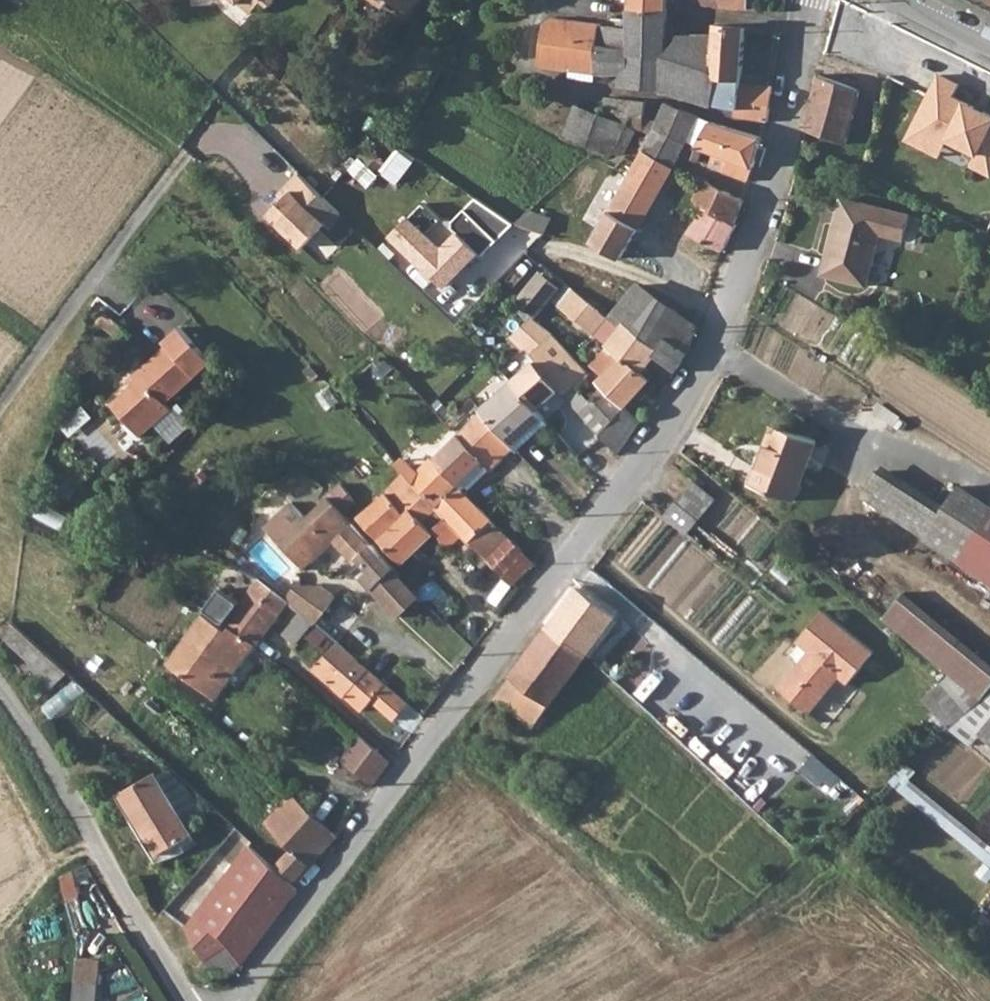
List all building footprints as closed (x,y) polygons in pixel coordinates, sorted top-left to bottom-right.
[(252,11),(262,1),(269,6),(274,0),(239,0),(252,11)] [(420,0),(396,0),(412,11),(420,0)] [(668,10),(668,0),(630,0),(629,7),(668,10)] [(838,3),(833,24),(820,77),(862,92),(868,71),(856,66),(869,12),(845,0),(843,0),(838,3)] [(668,41),(668,10),(629,7),(628,30),(668,41)] [(937,55),(942,48),(884,19),(880,27),(937,55)] [(667,54),(668,41),(628,30),(600,34),(596,31),(551,20),(544,28),(538,67),(593,73),(593,76),(624,74),(622,87),(663,89),(667,54)] [(745,28),(717,25),(717,35),(712,102),(735,110),(733,118),(768,123),(774,86),(741,82),(745,28)] [(678,35),(677,54),(667,54),(663,89),(712,102),(717,35),(678,35)] [(910,141),(945,156),(952,140),(980,152),(974,167),(989,174),(989,109),(959,95),(965,81),(940,71),(910,141)] [(820,77),(806,129),(848,144),(862,92),(820,77)] [(614,152),(627,129),(634,133),(642,127),(653,134),(659,122),(646,115),(652,102),(610,99),(606,118),(580,105),(567,136),(612,157),(614,152)] [(653,134),(636,165),(665,180),(671,170),(695,123),(699,115),(670,103),(659,122),(653,134)] [(695,123),(707,128),(711,120),(699,115),(695,123)] [(751,181),(764,139),(711,120),(707,128),(702,139),(693,157),(703,161),(708,151),(718,154),(736,162),(731,173),(751,181)] [(621,156),(634,133),(627,129),(614,152),(621,156)] [(386,172),(402,184),(420,157),(403,146),(386,172)] [(718,154),(713,165),(731,173),(736,162),(718,154)] [(636,165),(600,230),(594,242),(621,259),(665,180),(636,165)] [(341,213),(300,173),(280,194),(284,198),(269,213),(303,246),(325,223),(329,226),(341,213)] [(689,202),(705,209),(734,224),(746,201),(701,182),(689,202)] [(461,290),(514,221),(480,194),(458,223),(464,228),(451,244),(413,215),(394,238),(461,290)] [(912,214),(842,196),(822,275),(867,286),(880,235),(905,241),(912,214)] [(684,211),(698,219),(705,209),(689,202),(684,211)] [(525,218),(541,234),(555,220),(539,204),(525,218)] [(734,224),(705,209),(698,219),(688,236),(723,252),(737,225),(734,224)] [(610,321),(624,303),(637,287),(615,271),(591,304),(610,321)] [(698,329),(638,286),(637,287),(624,303),(689,352),(698,329)] [(597,337),(610,321),(591,304),(574,289),(559,308),(597,337)] [(537,321),(541,315),(536,311),(531,317),(513,302),(502,313),(509,319),(499,329),(511,340),(513,338),(537,360),(514,382),(539,409),(561,390),(566,395),(590,373),(549,329),(537,321)] [(610,321),(620,329),(623,326),(664,359),(660,362),(675,374),(689,352),(624,303),(610,321)] [(109,310),(101,318),(127,342),(135,334),(109,310)] [(607,346),(623,359),(648,379),(660,362),(664,359),(623,326),(620,329),(607,346)] [(214,363),(183,327),(167,342),(170,346),(140,372),(144,377),(114,403),(142,436),(173,409),(168,403),(214,363)] [(650,380),(648,379),(623,359),(605,379),(602,381),(626,406),(650,380)] [(590,373),(566,395),(589,423),(617,455),(641,422),(626,406),(602,381),(592,371),(590,373)] [(547,418),(539,409),(514,382),(483,410),(509,438),(517,446),(547,418)] [(505,441),(509,438),(483,410),(458,435),(485,461),(476,470),(491,485),(492,484),(507,469),(492,454),(505,441)] [(407,466),(435,438),(416,418),(403,430),(396,423),(390,423),(386,426),(385,434),(392,442),(387,446),(407,466)] [(818,443),(775,426),(750,485),(795,502),(818,443)] [(460,486),(476,470),(485,461),(458,435),(413,481),(435,506),(458,483),(460,486)] [(507,469),(492,484),(516,509),(544,479),(505,441),(492,454),(507,469)] [(884,469),(942,512),(948,503),(889,462),(884,469)] [(47,488),(52,475),(39,468),(35,483),(47,488)] [(930,529),(942,512),(884,469),(871,487),(930,529)] [(457,539),(481,567),(488,560),(461,534),(435,506),(413,481),(405,473),(394,487),(359,518),(404,564),(433,533),(422,521),(426,518),(434,527),(447,549),(457,539)] [(181,481),(185,484),(191,478),(186,474),(181,481)] [(714,498),(691,478),(676,497),(699,516),(714,498)] [(488,560),(510,537),(460,486),(458,483),(435,506),(461,534),(488,560)] [(309,518),(335,542),(340,537),(353,524),(345,515),(357,503),(343,486),(309,518)] [(948,503),(942,512),(989,548),(989,509),(958,488),(948,503)] [(685,532),(697,518),(674,499),(663,513),(685,532)] [(334,543),(335,542),(309,518),(294,502),(269,526),(309,570),(334,543)] [(942,512),(930,529),(989,569),(989,548),(942,512)] [(360,558),(373,545),(353,524),(340,537),(360,558)] [(340,537),(335,542),(334,543),(354,564),(360,558),(340,537)] [(488,560),(513,585),(536,563),(510,537),(488,560)] [(399,617),(420,594),(373,545),(360,558),(369,569),(361,577),(399,617)] [(313,624),(336,597),(312,577),(290,604),(313,624)] [(224,626),(227,628),(255,647),(288,604),(288,597),(257,581),(224,626)] [(620,611),(582,581),(548,624),(586,655),(593,647),(600,638),(620,611)] [(907,595),(885,622),(982,704),(989,695),(989,663),(907,595)] [(336,597),(313,624),(330,639),(332,636),(349,650),(370,625),(336,597)] [(794,640),(805,649),(775,685),(805,711),(836,675),(844,682),(870,651),(820,609),(794,640)] [(167,661),(216,699),(255,647),(227,628),(225,631),(203,615),(167,661)] [(296,646),(305,635),(313,626),(300,615),(284,636),(296,646)] [(21,623),(7,637),(55,687),(69,673),(21,623)] [(534,727),(586,655),(548,624),(497,698),(534,727)] [(326,637),(313,626),(305,635),(318,646),(326,637)] [(607,644),(600,638),(593,647),(601,653),(607,644)] [(407,702),(336,642),(313,668),(364,709),(374,697),(395,715),(407,702)] [(660,685),(712,726),(732,701),(679,659),(660,685)] [(374,786),(390,764),(360,736),(341,758),(374,786)] [(167,774),(157,780),(186,824),(202,814),(187,790),(167,774)] [(186,824),(157,780),(154,777),(122,799),(161,858),(194,835),(186,824)] [(290,850),(275,865),(293,882),(335,834),(292,794),(264,824),(290,850)] [(241,965),(250,954),(298,890),(248,845),(185,927),(206,960),(226,943),(241,965)] [(63,877),(70,901),(87,896),(80,872),(63,877)] [(77,902),(67,907),(76,942),(91,934),(77,902)] [(201,967),(199,975),(204,980),(216,976),(218,980),(241,965),(226,943),(206,960),(208,962),(201,967)] [(76,962),(73,1000),(95,1000),(98,963),(76,962)]
